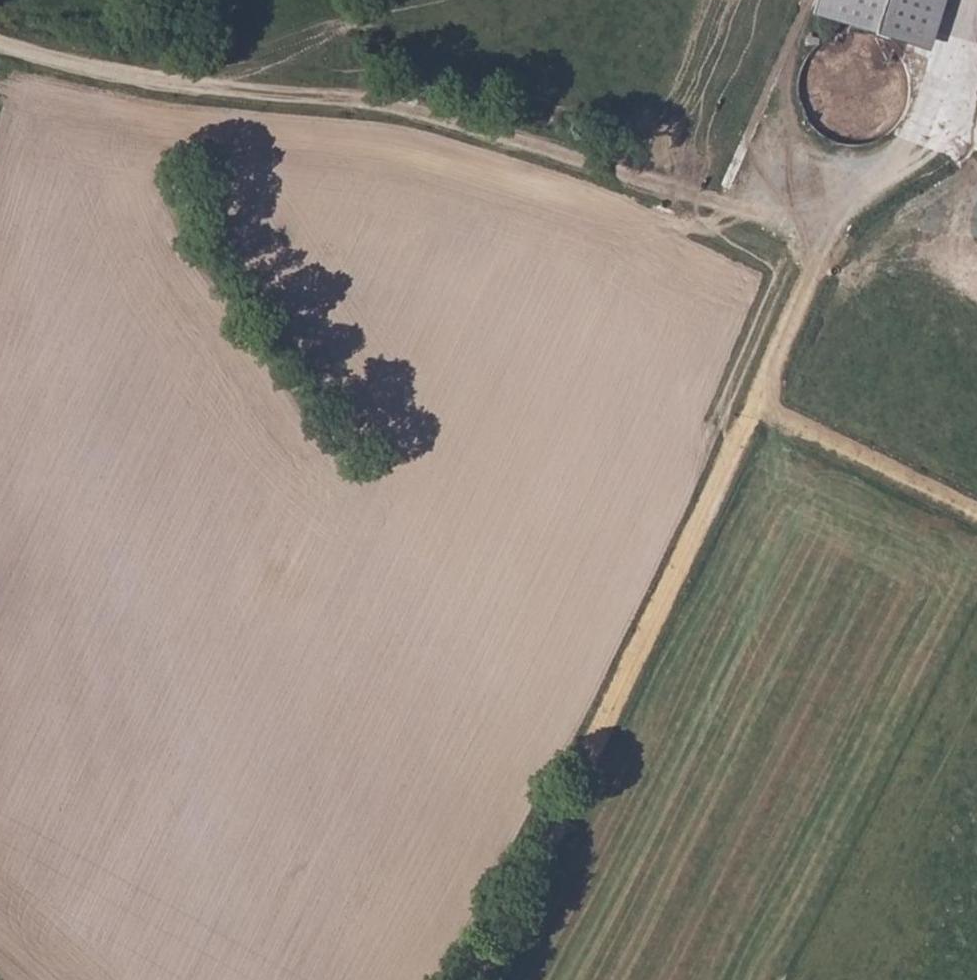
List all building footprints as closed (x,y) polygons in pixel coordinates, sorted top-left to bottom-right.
[(942,0),(819,0),(814,14),(928,49),(942,0)]
